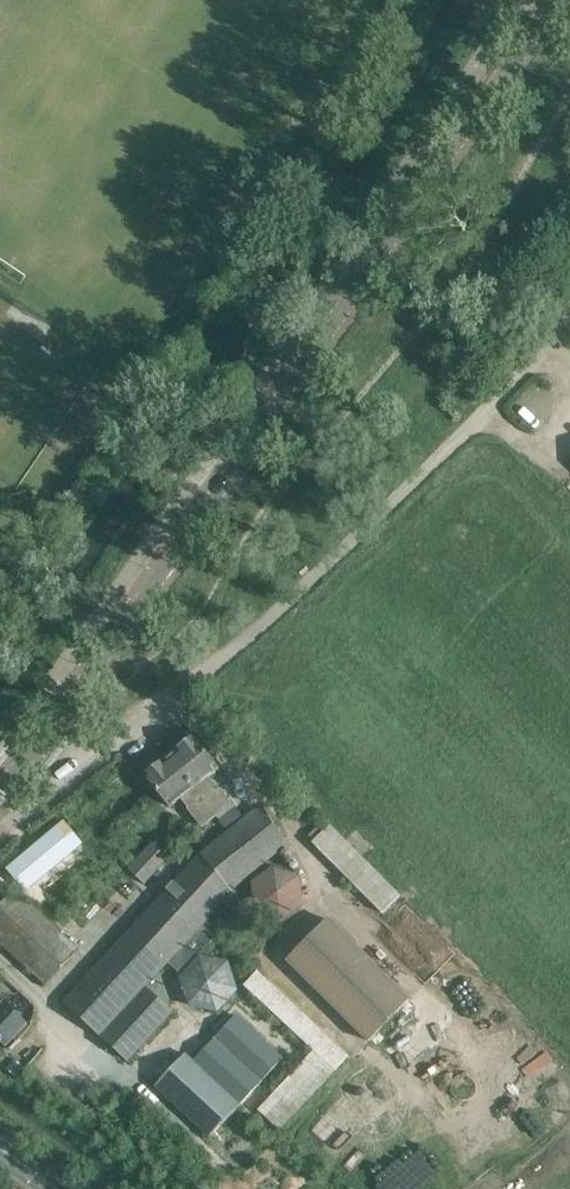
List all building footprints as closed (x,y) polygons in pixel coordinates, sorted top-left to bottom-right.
[(168,757),(193,789),(216,817),(230,805),(216,786),(209,791),(202,782),(218,769),(193,737),(168,757)] [(193,789),(168,757),(144,775),(169,807),(185,795),(192,805),(186,810),(200,829),(215,817),(193,789)] [(230,805),(216,817),(215,817),(227,831),(199,852),(233,892),(288,845),(257,806),(243,817),(230,805)] [(0,857),(0,864),(14,882),(70,838),(53,816),(0,857)] [(330,825),(311,843),(382,913),(401,895),(330,825)] [(152,842),(127,869),(144,885),(169,857),(152,842)] [(199,852),(62,1002),(127,1062),(174,1012),(147,987),(233,892),(199,852)] [(282,858),(254,880),(284,917),(311,895),(282,858)] [(45,986),(79,949),(15,889),(14,890),(0,877),(0,944),(45,986)] [(410,999),(327,918),(286,961),(367,1042),(410,999)] [(246,981),(208,946),(176,981),(213,1016),(246,981)] [(258,1110),(279,1130),(349,1056),(257,971),(243,985),(313,1051),(258,1110)] [(6,1004),(0,1010),(0,1041),(5,1046),(27,1023),(6,1004)] [(278,1139),(184,1053),(154,1086),(248,1172),(278,1139)] [(569,1103),(569,1093),(556,1079),(531,1106),(551,1124),(569,1103)] [(351,1086),(315,1130),(345,1154),(380,1111),(351,1086)]
